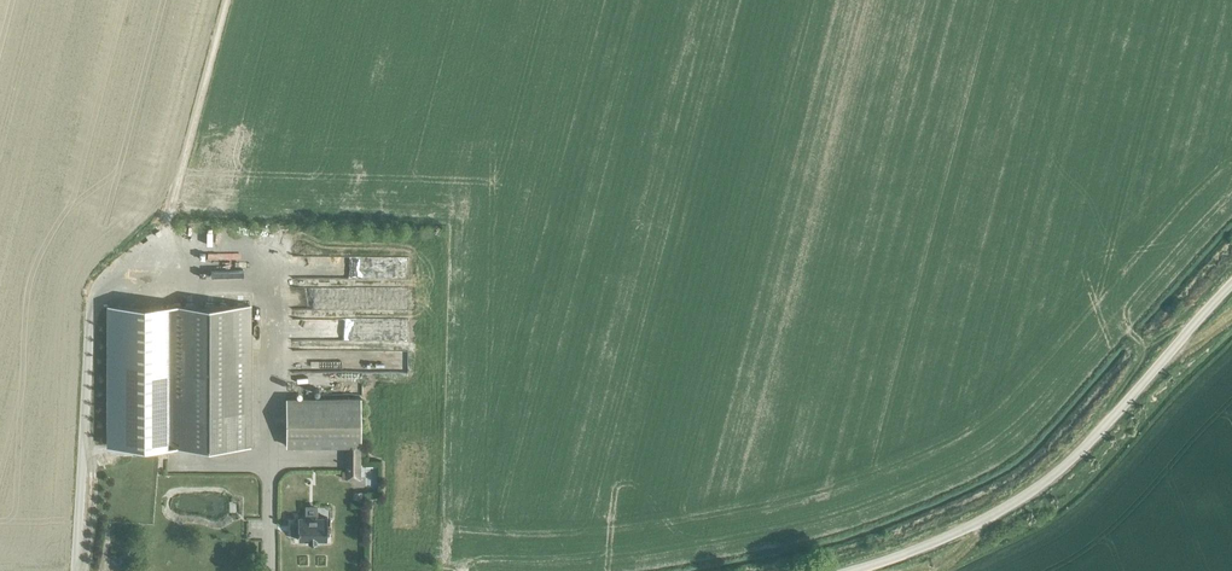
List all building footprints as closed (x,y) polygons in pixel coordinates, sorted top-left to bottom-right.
[(167,304),(106,304),(105,445),(167,445),(167,304)] [(249,305),(167,304),(167,445),(249,445),(249,305)] [(286,445),(360,445),(360,397),(286,397),(286,445)] [(379,488),(379,467),(366,467),(366,488),(379,488)] [(363,491),(352,491),(352,499),(363,499),(363,491)] [(327,540),(327,517),(316,517),(316,508),(305,508),(305,517),(297,517),(297,540),(308,540),(308,542),(316,542),(316,540),(327,540)]
